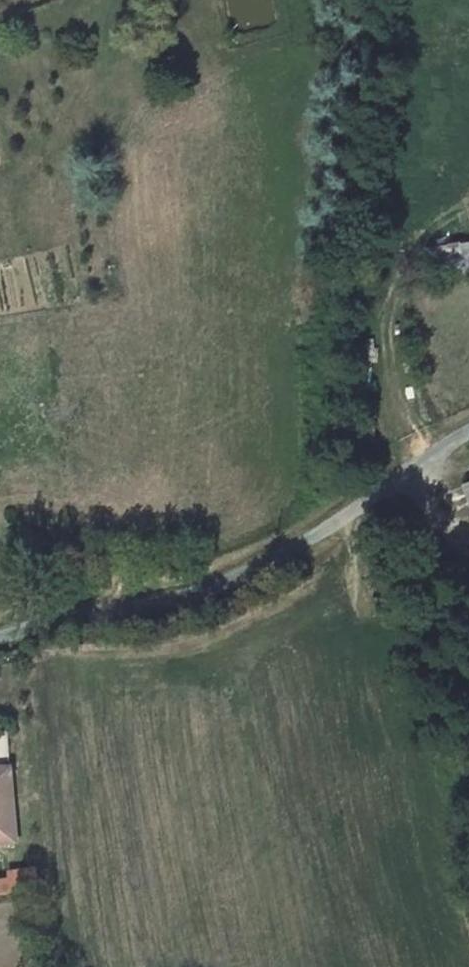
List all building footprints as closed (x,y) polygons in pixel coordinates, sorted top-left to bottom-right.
[(432,275),(468,272),(468,243),(430,246),(432,275)] [(5,734),(0,735),(0,844),(14,843),(5,734)]
